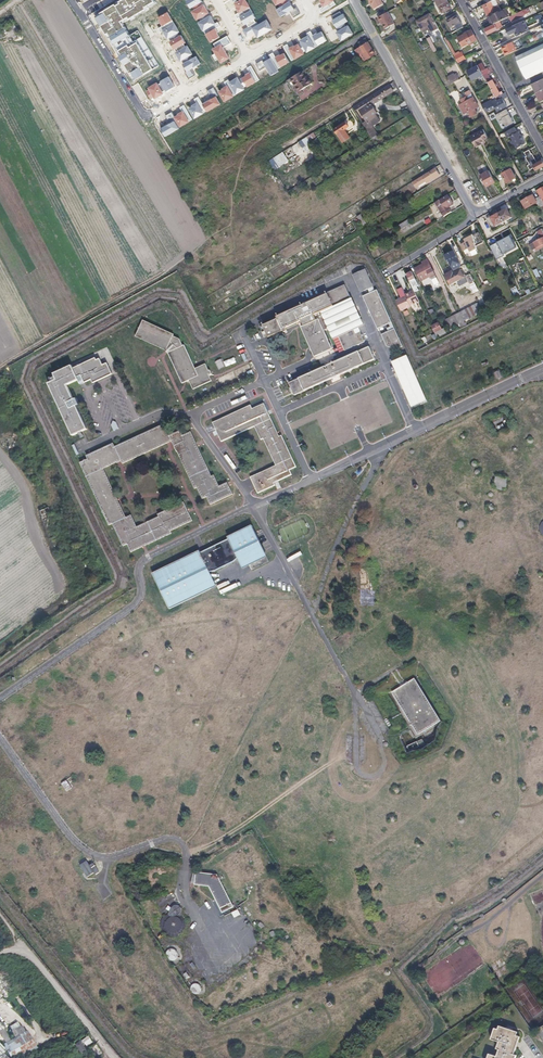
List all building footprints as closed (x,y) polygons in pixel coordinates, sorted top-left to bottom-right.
[(373,9),(382,3),(380,0),(368,0),(373,9)] [(436,2),(443,13),(452,8),(447,0),(440,0),(436,2)] [(488,17),(501,11),(496,0),(494,0),(483,5),(488,17)] [(501,11),(488,17),(492,25),(494,24),(499,21),(509,17),(505,9),(501,11)] [(525,15),(523,10),(509,17),(512,22),(525,15)] [(387,12),(377,18),(379,21),(381,21),(383,24),(385,29),(394,24),(387,12)] [(434,20),(430,14),(417,21),(416,22),(420,30),(427,26),(429,30),(431,32),(439,28),(435,21),(434,20)] [(451,28),(461,23),(457,16),(447,21),(451,28)] [(499,21),(494,24),(494,25),(485,29),(488,35),(498,30),(497,29),(502,27),(499,21)] [(524,21),(512,26),(517,37),(529,31),(524,21)] [(3,30),(5,33),(13,28),(11,25),(3,30)] [(463,47),(477,40),(471,30),(458,38),(463,47)] [(364,62),(376,54),(368,42),(366,38),(359,42),(360,45),(361,46),(360,47),(356,49),(364,62)] [(512,42),(502,48),(506,56),(516,51),(512,42)] [(525,81),(542,72),(542,44),(514,59),(525,81)] [(462,52),(455,57),(458,63),(466,59),(462,52)] [(477,66),(467,71),(472,81),(483,75),(480,71),(477,66)] [(307,79),(302,71),(291,78),(296,86),(300,91),(301,90),(312,83),(308,78),(307,79)] [(495,98),(498,97),(502,95),(500,91),(498,92),(491,80),(490,81),(487,75),(483,76),(495,98)] [(448,79),(451,85),(458,81),(455,76),(448,79)] [(531,85),(536,93),(542,90),(542,82),(542,80),(531,85)] [(390,84),(354,107),(356,110),(359,108),(366,120),(362,123),(372,138),(373,138),(377,135),(378,135),(372,126),(380,120),(375,113),(377,112),(372,104),(394,90),(390,84)] [(277,91),(283,96),(287,92),(281,87),(277,91)] [(492,101),(482,106),(487,114),(497,109),(499,113),(507,108),(502,100),(508,97),(506,92),(502,95),(498,97),(499,99),(493,103),(492,101)] [(474,110),(479,108),(473,98),(468,101),(466,96),(460,100),(462,104),(458,106),(463,115),(468,113),(471,118),(477,114),(474,110)] [(510,115),(507,109),(496,116),(498,120),(501,121),(500,123),(501,124),(503,123),(506,125),(507,127),(515,123),(512,118),(510,117),(509,115),(510,115)] [(349,126),(346,121),(334,129),(343,142),(350,137),(345,129),(349,126)] [(445,127),(435,132),(446,151),(456,145),(445,127)] [(515,127),(505,132),(508,138),(511,136),(513,140),(511,141),(513,145),(515,144),(517,148),(526,144),(523,140),(524,140),(522,135),(521,136),(519,132),(518,132),(515,127)] [(483,130),(470,137),(476,148),(482,145),(481,143),(485,141),(484,140),(488,138),(483,130)] [(316,137),(313,133),(307,137),(309,141),(313,139),(316,137)] [(309,141),(307,137),(299,142),(303,147),(305,146),(310,143),(309,141)] [(542,160),(541,157),(535,161),(529,150),(524,153),(526,156),(524,157),(529,165),(527,166),(529,170),(535,167),(536,170),(542,166),(542,164),(541,160),(542,160)] [(283,152),(268,161),(274,169),(278,166),(288,160),(283,152)] [(481,175),(488,170),(482,163),(476,168),(481,175)] [(497,166),(501,174),(502,173),(507,182),(515,178),(510,169),(506,171),(502,164),(497,166)] [(278,166),(274,169),(274,170),(277,175),(288,192),(291,190),(287,182),(293,178),(291,174),(287,177),(283,171),(282,172),(278,166)] [(440,175),(436,167),(413,182),(416,187),(426,180),(427,183),(440,175)] [(486,187),(495,182),(492,176),(489,171),(479,176),(486,187)] [(429,185),(442,177),(440,175),(427,183),(429,185)] [(453,203),(448,195),(440,201),(440,200),(435,203),(444,217),(452,212),(448,206),(453,203)] [(536,203),(535,200),(532,196),(522,201),(526,209),(536,203)] [(542,206),(542,203),(541,198),(540,197),(535,200),(536,203),(539,208),(542,206)] [(507,210),(500,214),(504,222),(511,218),(507,210)] [(504,222),(500,214),(491,218),(495,227),(504,222)] [(361,215),(357,217),(363,226),(367,224),(361,215)] [(411,223),(408,220),(399,226),(401,230),(411,223)] [(538,231),(542,238),(534,242),(536,247),(542,244),(542,232),(542,229),(538,231)] [(478,232),(464,240),(465,242),(460,244),(464,250),(468,248),(469,252),(476,249),(476,246),(483,243),(478,232)] [(518,243),(499,253),(502,259),(504,264),(524,254),(518,243)] [(462,267),(459,262),(454,251),(445,255),(449,263),(449,262),(454,271),(455,271),(462,267)] [(430,277),(435,286),(439,283),(427,260),(422,262),(430,277)] [(421,282),(430,277),(422,262),(423,264),(414,269),(421,282)] [(353,275),(361,292),(374,287),(366,269),(353,275)] [(401,270),(395,273),(401,285),(405,282),(407,286),(403,288),(404,291),(410,288),(401,270)] [(449,273),(445,275),(450,285),(465,277),(461,270),(453,273),(452,271),(449,273)] [(414,290),(415,292),(418,290),(417,286),(414,281),(416,280),(412,272),(406,274),(414,290)] [(474,293),(478,291),(470,274),(466,277),(474,293)] [(364,326),(345,286),(345,285),(327,293),(328,293),(277,316),(278,319),(263,325),(269,337),(283,331),(283,329),(302,320),(304,326),(302,327),(315,357),(333,349),(327,337),(332,335),(338,348),(339,350),(340,352),(364,341),(360,332),(356,334),(354,330),(359,328),(364,326)] [(410,306),(405,295),(402,288),(397,290),(401,298),(396,301),(401,311),(411,306),(410,306)] [(492,289),(481,295),(487,307),(493,304),(491,300),(496,297),(492,289)] [(363,296),(378,329),(389,324),(392,322),(377,290),(363,296)] [(415,292),(414,290),(405,295),(410,306),(419,301),(415,292)] [(483,309),(487,307),(481,295),(476,297),(482,308),(483,309)] [(478,304),(471,307),(475,314),(481,311),(478,304)] [(475,313),(475,315),(476,315),(475,314),(471,307),(460,312),(463,318),(463,319),(475,313)] [(453,323),(463,318),(460,312),(450,317),(453,323)] [(459,324),(464,321),(463,319),(463,318),(453,323),(451,324),(452,327),(459,324)] [(170,351),(168,352),(182,383),(189,380),(193,389),(212,381),(209,375),(212,373),(210,370),(209,370),(206,364),(195,368),(184,345),(183,345),(180,339),(173,336),(174,334),(143,320),(136,336),(166,350),(167,349),(170,351)] [(438,323),(432,326),(435,332),(442,329),(438,323)] [(403,347),(395,328),(388,331),(382,334),(387,346),(388,347),(392,348),(394,348),(397,348),(400,348),(403,347)] [(444,328),(442,329),(435,332),(437,337),(446,333),(444,328)] [(295,395),(375,359),(369,346),(289,383),(295,395)] [(408,354),(392,361),(413,407),(428,400),(415,370),(408,354)] [(48,382),(73,436),(87,429),(68,385),(78,380),(80,385),(91,380),(93,383),(112,374),(107,363),(103,365),(100,359),(97,360),(96,358),(74,368),(72,364),(54,373),(56,378),(48,382)] [(264,438),(276,465),(251,477),(258,493),(284,481),(282,479),(292,474),(289,470),(296,467),(282,435),(279,436),(264,403),(252,409),(251,405),(213,422),(217,430),(218,434),(222,441),(255,426),(261,439),(264,438)] [(111,424),(114,431),(119,428),(116,421),(111,424)] [(202,498),(207,496),(210,504),(233,494),(229,486),(227,487),(226,483),(219,486),(214,475),(212,476),(198,446),(196,447),(194,444),(196,443),(191,432),(183,435),(181,430),(169,435),(164,424),(165,428),(161,430),(160,426),(115,446),(113,443),(91,453),(92,457),(88,459),(80,462),(109,525),(113,523),(123,546),(127,544),(131,552),(142,546),(141,544),(145,542),(146,545),(171,533),(170,531),(192,520),(189,512),(187,513),(186,511),(187,510),(184,502),(158,514),(159,516),(137,527),(131,515),(126,517),(120,503),(116,505),(114,501),(118,499),(103,468),(117,462),(115,459),(119,457),(121,460),(123,463),(167,443),(166,439),(170,437),(172,441),(177,452),(178,451),(195,488),(197,487),(202,498)] [(506,488),(508,479),(496,476),(494,485),(497,489),(502,490),(506,488)] [(200,550),(152,573),(170,609),(217,586),(209,570),(216,569),(233,562),(238,557),(244,568),(249,565),(251,570),(269,561),(252,525),(228,536),(229,539),(201,552),(200,550)] [(288,560),(302,555),(301,552),(287,558),(288,560)] [(361,606),(376,606),(374,567),(374,562),(367,562),(367,567),(359,568),(360,585),(360,589),(361,606)] [(389,694),(415,736),(440,720),(414,679),(389,694)] [(91,866),(90,867),(87,861),(81,864),(86,877),(94,873),(91,866)] [(217,874),(196,872),(195,884),(209,886),(223,913),(234,907),(217,874)] [(169,940),(187,930),(178,913),(180,913),(177,906),(173,908),(174,912),(159,920),(169,940)] [(241,915),(238,909),(232,912),(235,917),(241,915)] [(173,949),(172,949),(171,949),(169,950),(168,950),(167,952),(167,953),(166,954),(166,956),(167,957),(168,958),(169,959),(170,960),(171,960),(173,960),(174,960),(175,959),(176,958),(177,957),(178,956),(178,954),(177,953),(177,952),(176,950),(175,950),(173,949)] [(197,984),(196,984),(195,984),(194,984),(193,985),(192,986),(191,987),(191,988),(191,989),(192,991),(192,992),(193,993),(194,993),(195,993),(197,993),(198,993),(199,993),(200,992),(200,991),(201,990),(201,988),(201,987),(200,986),(199,985),(198,984),(197,984)] [(5,1028),(2,1024),(0,1026),(0,1032),(4,1039),(8,1036),(5,1028)] [(518,1032),(500,1025),(498,1029),(495,1028),(491,1039),(499,1041),(497,1048),(499,1049),(514,1054),(520,1036),(517,1035),(518,1032)] [(20,1035),(25,1032),(21,1026),(13,1031),(17,1037),(20,1035)] [(27,1031),(25,1032),(20,1035),(17,1037),(4,1044),(12,1057),(20,1057),(37,1048),(27,1031)] [(81,1055),(87,1051),(80,1041),(74,1045),(81,1055)] [(517,1055),(514,1054),(499,1049),(497,1056),(489,1054),(488,1057),(516,1057),(517,1055)]
